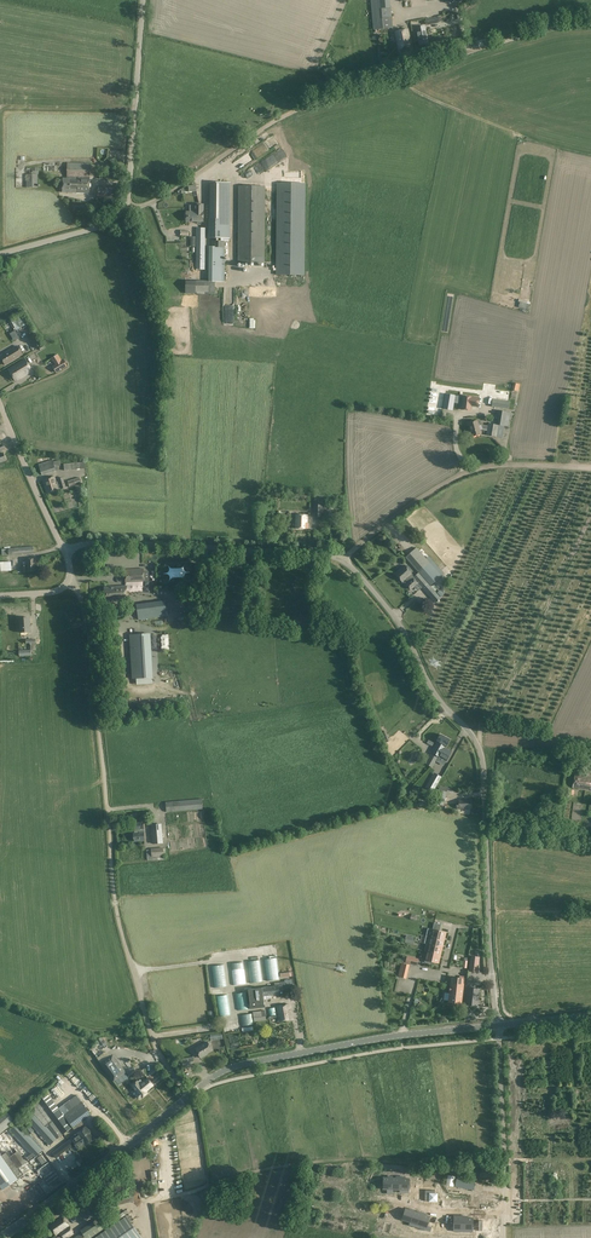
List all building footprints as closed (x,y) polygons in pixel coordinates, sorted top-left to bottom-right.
[(373,30),(393,28),(391,8),(390,0),(371,0),(373,30)] [(438,17),(425,19),(427,25),(439,23),(438,17)] [(425,26),(416,28),(419,46),(429,44),(425,26)] [(408,30),(395,32),(398,50),(411,47),(408,30)] [(260,172),(279,162),(272,149),(282,144),(278,136),(262,145),(263,146),(247,154),(252,162),(254,161),(260,172)] [(92,164),(67,163),(67,179),(90,179),(90,169),(92,169),(92,164)] [(27,168),(26,188),(38,188),(38,175),(39,175),(39,168),(27,168)] [(90,179),(67,179),(63,179),(63,193),(90,193),(90,179)] [(221,238),(230,238),(230,229),(230,183),(210,183),(209,238),(221,238)] [(305,183),(278,183),(277,274),(304,275),(305,183)] [(265,186),(239,186),(238,262),(265,262),(265,186)] [(98,188),(98,199),(117,199),(117,188),(98,188)] [(186,212),(186,222),(203,222),(203,212),(203,205),(195,205),(194,212),(186,212)] [(196,228),(196,270),(205,270),(206,228),(196,228)] [(230,242),(230,238),(221,238),(221,241),(213,241),(213,247),(209,247),(208,280),(196,280),(196,294),(212,294),(212,282),(224,282),(225,248),(225,242),(230,242)] [(18,329),(28,323),(23,314),(12,320),(18,329)] [(35,335),(31,337),(29,338),(35,349),(42,345),(35,335)] [(17,346),(0,356),(6,365),(23,355),(17,346)] [(58,355),(52,358),(56,364),(53,366),(58,373),(68,366),(64,360),(62,361),(58,355)] [(25,359),(9,369),(16,381),(32,372),(25,359)] [(445,394),(445,401),(443,409),(453,410),(454,403),(455,396),(455,395),(445,394)] [(464,396),(463,410),(470,411),(471,405),(478,406),(478,398),(464,396)] [(498,400),(498,407),(498,408),(506,409),(507,402),(498,400)] [(497,425),(504,426),(507,412),(498,410),(496,425),(497,425)] [(477,421),(468,423),(470,431),(471,431),(473,437),(481,435),(480,430),(478,425),(481,425),(481,424),(480,420),(477,421)] [(481,425),(482,429),(487,430),(487,435),(502,438),(504,426),(497,425),(496,425),(489,423),(488,426),(481,424),(481,425)] [(53,461),(39,465),(42,476),(56,471),(53,461)] [(85,463),(64,465),(65,471),(86,469),(85,463)] [(59,481),(56,482),(54,477),(43,480),(48,494),(58,491),(58,489),(61,488),(62,489),(66,488),(63,477),(58,479),(59,481)] [(79,478),(67,481),(69,488),(81,484),(79,478)] [(314,501),(313,517),(322,517),(323,502),(314,501)] [(296,515),(296,529),(309,529),(309,523),(307,523),(308,515),(296,515)] [(34,547),(9,549),(9,555),(34,553),(34,547)] [(416,548),(405,558),(419,573),(415,577),(404,565),(395,574),(403,583),(404,582),(405,583),(406,585),(410,590),(418,583),(435,603),(441,598),(431,587),(434,585),(431,581),(442,572),(432,561),(430,563),(416,548)] [(26,566),(22,566),(23,572),(37,571),(36,559),(26,559),(26,566)] [(0,570),(11,569),(11,560),(0,561),(0,569),(0,570)] [(144,569),(125,570),(126,583),(145,582),(144,569)] [(126,586),(105,587),(106,602),(127,601),(126,586)] [(165,601),(146,604),(141,605),(137,606),(139,620),(167,616),(165,601)] [(30,632),(30,623),(29,618),(20,618),(20,633),(30,632)] [(130,635),(132,679),(152,678),(149,633),(130,635)] [(439,757),(444,748),(445,746),(446,747),(450,740),(441,734),(437,742),(438,742),(432,753),(439,757)] [(444,748),(439,757),(442,759),(441,760),(445,762),(446,761),(451,752),(444,748)] [(433,767),(438,758),(431,754),(426,763),(433,767)] [(566,767),(590,771),(590,774),(590,765),(567,761),(566,767)] [(573,788),(579,789),(580,788),(590,789),(590,778),(575,776),(573,788)] [(439,781),(432,778),(427,787),(434,790),(439,781)] [(447,792),(439,790),(435,804),(444,806),(448,792),(447,792)] [(202,800),(166,803),(167,812),(203,809),(202,800)] [(460,804),(457,804),(457,809),(471,809),(471,800),(459,800),(460,804)] [(145,841),(143,823),(135,823),(135,833),(134,833),(134,842),(145,841)] [(162,825),(152,825),(153,844),(163,843),(162,825)] [(147,850),(148,861),(164,860),(164,857),(164,856),(164,848),(151,849),(151,850),(147,850)] [(434,923),(431,937),(442,939),(444,932),(440,931),(441,924),(434,923)] [(442,939),(431,937),(429,944),(440,947),(442,939)] [(440,947),(429,944),(426,944),(425,951),(438,954),(440,947)] [(438,954),(425,951),(424,951),(427,952),(425,962),(430,963),(431,961),(436,962),(438,954)] [(479,957),(471,956),(470,971),(477,972),(479,957)] [(264,960),(267,982),(279,980),(277,958),(264,960)] [(248,962),(250,984),(263,982),(260,960),(248,962)] [(243,962),(231,964),(234,986),(246,984),(243,962)] [(224,965),(212,966),(214,988),(227,987),(224,965)] [(452,977),(449,1003),(462,1004),(464,979),(452,977)] [(285,982),(274,983),(274,986),(275,986),(282,985),(283,992),(294,991),(293,984),(292,979),(285,980),(285,982)] [(429,994),(438,995),(438,981),(429,981),(429,994)] [(274,986),(262,988),(263,996),(283,994),(282,993),(283,992),(282,985),(275,986),(274,986)] [(262,988),(248,990),(251,1008),(265,1007),(263,996),(262,988)] [(468,988),(466,1004),(478,1006),(480,989),(468,988)] [(248,992),(236,993),(238,1010),(250,1009),(248,992)] [(216,997),(218,1017),(230,1016),(227,995),(216,997)] [(290,1004),(277,1006),(279,1022),(292,1019),(290,1004)] [(277,1015),(276,1007),(270,1008),(268,1010),(269,1016),(277,1015)] [(266,1020),(265,1012),(253,1013),(253,1014),(254,1021),(266,1020)] [(254,1021),(253,1014),(243,1015),(241,1016),(242,1026),(254,1025),(254,1021)] [(208,1042),(196,1049),(201,1058),(206,1056),(205,1055),(213,1051),(208,1042)] [(32,1052),(36,1048),(32,1044),(28,1048),(32,1052)] [(103,1063),(114,1079),(124,1072),(112,1056),(103,1063)] [(194,1057),(182,1059),(183,1067),(195,1066),(194,1057)] [(151,1076),(159,1070),(156,1066),(148,1073),(151,1076)] [(137,1095),(137,1097),(137,1098),(138,1099),(140,1099),(141,1098),(142,1098),(147,1093),(145,1090),(147,1088),(148,1090),(153,1085),(148,1079),(143,1083),(141,1080),(138,1082),(137,1081),(132,1085),(136,1089),(135,1090),(138,1094),(137,1095)] [(64,1115),(59,1109),(48,1093),(29,1108),(32,1112),(25,1119),(50,1146),(57,1140),(73,1128),(65,1119),(67,1117),(65,1114),(64,1115)] [(65,1114),(83,1102),(77,1095),(59,1108),(64,1115),(65,1114)] [(15,1121),(5,1110),(0,1115),(0,1134),(15,1121)] [(29,1136),(30,1135),(34,1131),(24,1120),(19,1125),(26,1133),(29,1136)] [(96,1120),(92,1124),(102,1135),(106,1132),(96,1120)] [(44,1149),(30,1135),(29,1136),(26,1133),(19,1125),(17,1123),(16,1124),(15,1125),(14,1126),(11,1129),(9,1130),(35,1158),(43,1151),(42,1151),(44,1149)] [(85,1144),(85,1145),(86,1146),(95,1139),(87,1127),(77,1133),(78,1134),(78,1135),(79,1135),(82,1140),(82,1141),(85,1144)] [(71,1138),(72,1139),(75,1144),(79,1149),(85,1145),(85,1144),(82,1141),(82,1140),(79,1135),(78,1135),(78,1134),(71,1138)] [(75,1144),(72,1139),(53,1154),(56,1159),(63,1154),(75,1144)] [(0,1187),(0,1188),(0,1189),(1,1188),(3,1191),(3,1190),(17,1179),(18,1180),(18,1179),(17,1178),(18,1178),(23,1174),(19,1168),(26,1163),(18,1151),(13,1155),(11,1156),(8,1152),(2,1156),(1,1156),(0,1154),(0,1187)] [(47,1162),(42,1154),(38,1157),(43,1164),(47,1162)] [(75,1158),(72,1161),(69,1159),(63,1165),(70,1172),(72,1169),(71,1168),(77,1160),(75,1158)] [(475,1163),(474,1166),(481,1167),(480,1176),(492,1178),(494,1169),(485,1168),(486,1161),(482,1160),(480,1160),(479,1160),(475,1159),(475,1163)] [(384,1175),(384,1186),(387,1186),(387,1187),(392,1188),(392,1175),(384,1175)] [(392,1175),(392,1188),(396,1188),(396,1187),(400,1187),(400,1188),(401,1176),(392,1175)] [(401,1176),(400,1188),(404,1188),(404,1187),(409,1187),(409,1176),(401,1176)] [(456,1183),(455,1187),(474,1190),(476,1179),(463,1177),(457,1176),(456,1180),(456,1183)] [(426,1189),(425,1198),(429,1198),(429,1200),(437,1201),(438,1199),(438,1190),(426,1189)] [(115,1206),(135,1201),(132,1191),(113,1196),(115,1206)] [(98,1192),(86,1200),(68,1212),(75,1222),(79,1220),(80,1221),(87,1217),(88,1217),(106,1204),(98,1192)] [(406,1208),(402,1218),(406,1220),(405,1224),(409,1226),(411,1221),(414,1210),(414,1209),(410,1208),(410,1209),(406,1208)] [(58,1210),(48,1217),(51,1221),(55,1218),(56,1219),(62,1215),(58,1210)] [(414,1210),(411,1221),(419,1223),(422,1212),(418,1210),(418,1211),(414,1210)] [(422,1212),(419,1223),(427,1226),(430,1215),(426,1214),(426,1213),(422,1212)] [(103,1217),(94,1223),(101,1233),(110,1227),(116,1222),(113,1218),(111,1219),(107,1214),(103,1217)] [(452,1215),(452,1227),(461,1228),(461,1215),(452,1215)] [(461,1215),(461,1228),(470,1228),(470,1217),(465,1217),(465,1215),(461,1215)] [(49,1226),(56,1236),(59,1234),(62,1237),(67,1237),(73,1234),(68,1227),(69,1226),(62,1216),(49,1226)] [(127,1216),(95,1237),(142,1237),(127,1216)] [(94,1223),(93,1222),(80,1231),(82,1232),(86,1237),(93,1237),(101,1233),(94,1223)]
